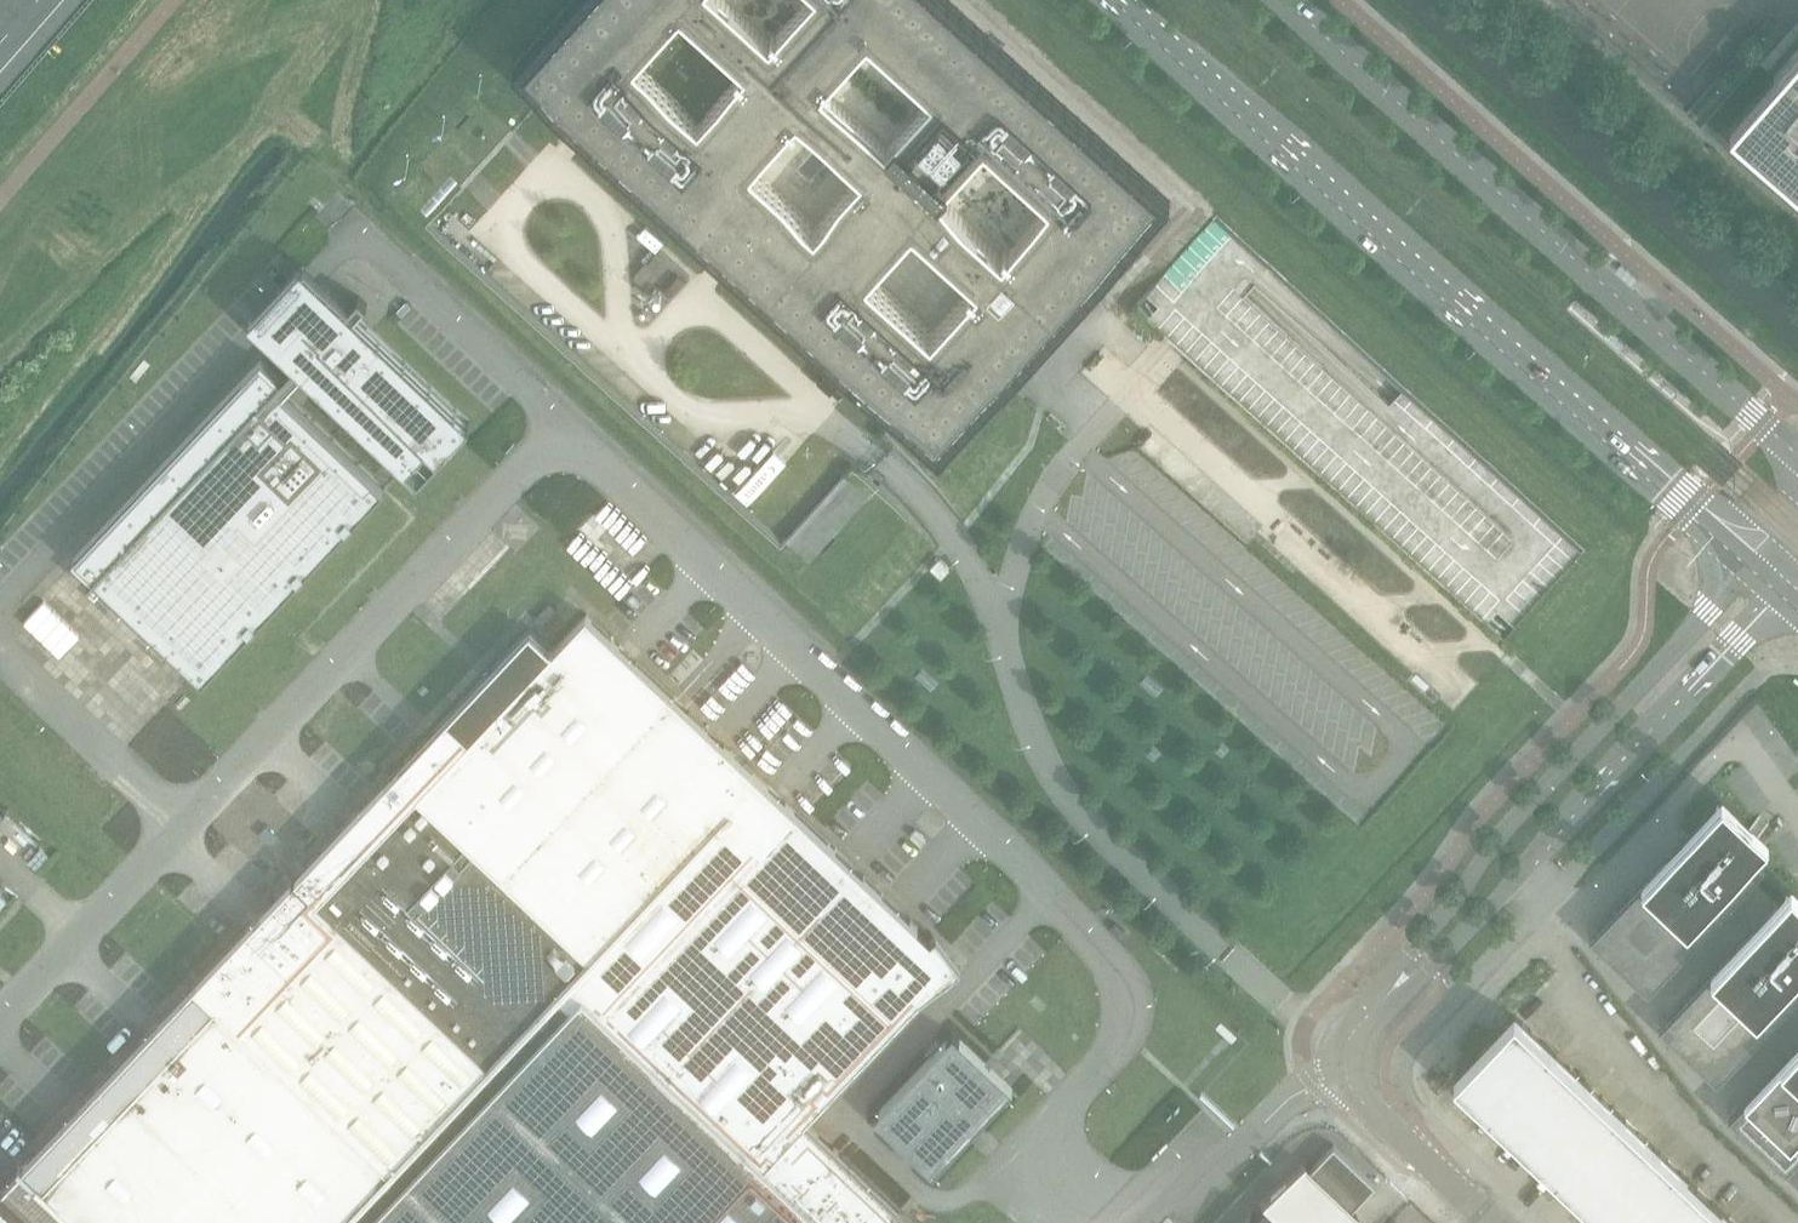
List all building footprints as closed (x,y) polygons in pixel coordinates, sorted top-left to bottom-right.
[(949,0),(574,0),(512,68),(545,99),(940,456),(1170,201),(949,0)] [(1730,127),(1797,187),(1797,49),(1730,127)] [(1580,554),(1401,392),(1377,418),(1242,296),(1266,269),(1212,220),(1134,305),(1162,331),(1188,355),(1498,635),(1503,639),(1580,554)] [(384,489),(283,393),(303,371),(315,382),(316,381),(329,394),(328,394),(404,466),(405,466),(416,476),(415,478),(417,479),(470,423),(356,315),(364,306),(365,307),(367,304),(358,296),(348,307),(301,263),(248,319),(295,363),(280,378),(261,360),(72,559),(92,578),(87,583),(89,585),(94,579),(202,681),(384,489)] [(785,546),(766,567),(787,587),(876,491),(875,491),(869,485),(868,485),(861,493),(844,478),(844,479),(784,544),(783,545),(785,546)] [(899,1209),(804,1118),(919,998),(961,967),(936,933),(930,938),(852,865),(586,612),(551,645),(549,647),(530,627),(40,1147),(0,1189),(0,1222),(889,1222),(899,1209)] [(1762,866),(1748,853),(1766,833),(1722,791),(1639,878),(1640,879),(1587,936),(1644,990),(1762,866)] [(1791,881),(1709,968),(1710,969),(1656,1026),(1713,1079),(1797,990),(1797,887),(1791,881)] [(1454,1079),(1606,1222),(1735,1222),(1515,1015),(1454,1079)] [(933,1174),(1013,1089),(953,1033),(873,1117),(933,1174)] [(1778,1057),(1779,1058),(1726,1115),(1783,1169),(1797,1153),(1797,1036),(1778,1057)] [(1358,1216),(1351,1210),(1375,1184),(1333,1145),(1309,1171),(1302,1165),(1259,1203),(1260,1205),(1265,1200),(1268,1203),(1251,1221),(1248,1218),(1252,1213),(1251,1211),(1241,1222),(1352,1222),(1358,1216)]
